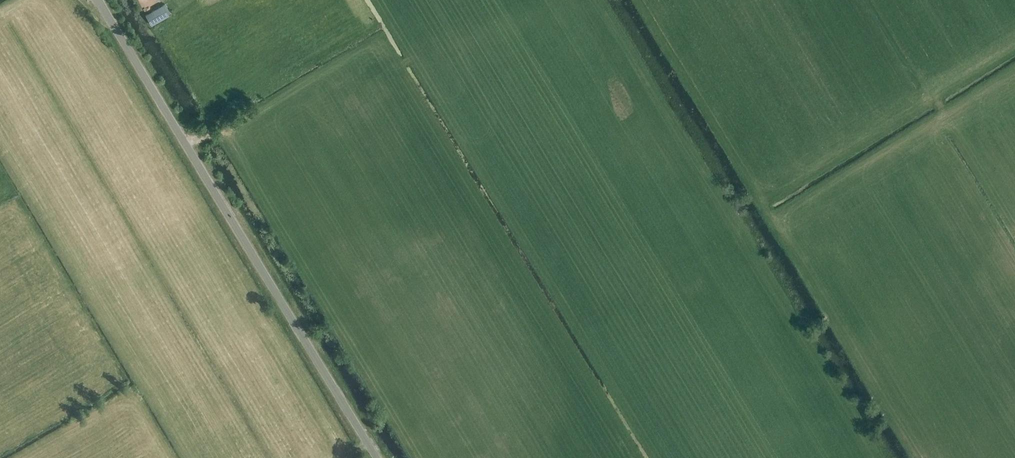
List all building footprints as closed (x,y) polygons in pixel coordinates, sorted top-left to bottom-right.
[(169,16),(163,5),(146,15),(152,25),(169,16)]
